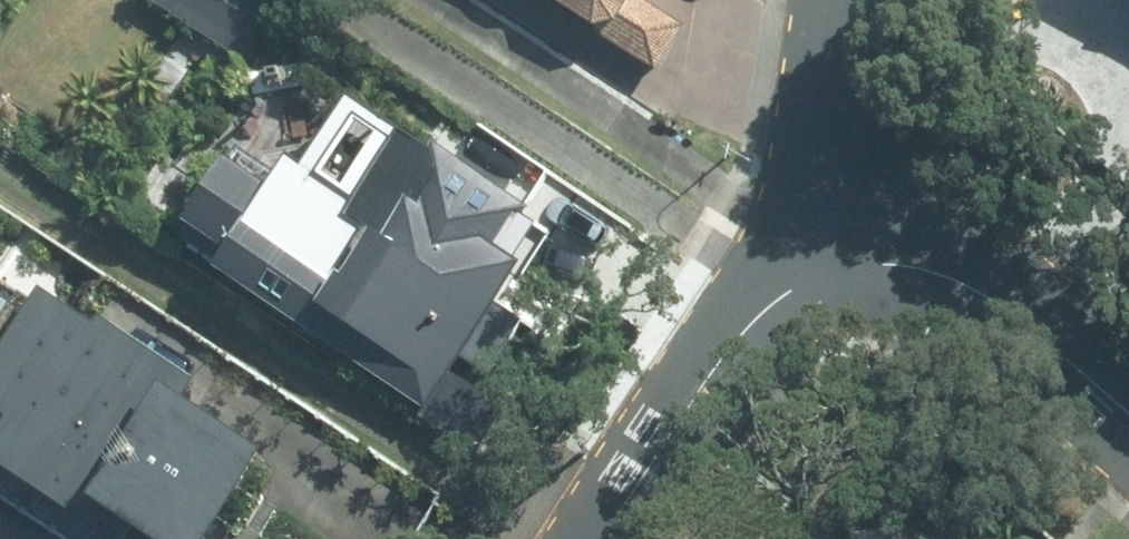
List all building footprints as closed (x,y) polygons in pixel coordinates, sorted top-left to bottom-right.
[(612,35),(633,0),(554,0),(612,35)] [(340,234),(220,162),(164,255),(434,416),(550,225),(400,135),(340,234)] [(33,291),(0,340),(0,467),(108,538),(208,538),(269,447),(33,291)]
